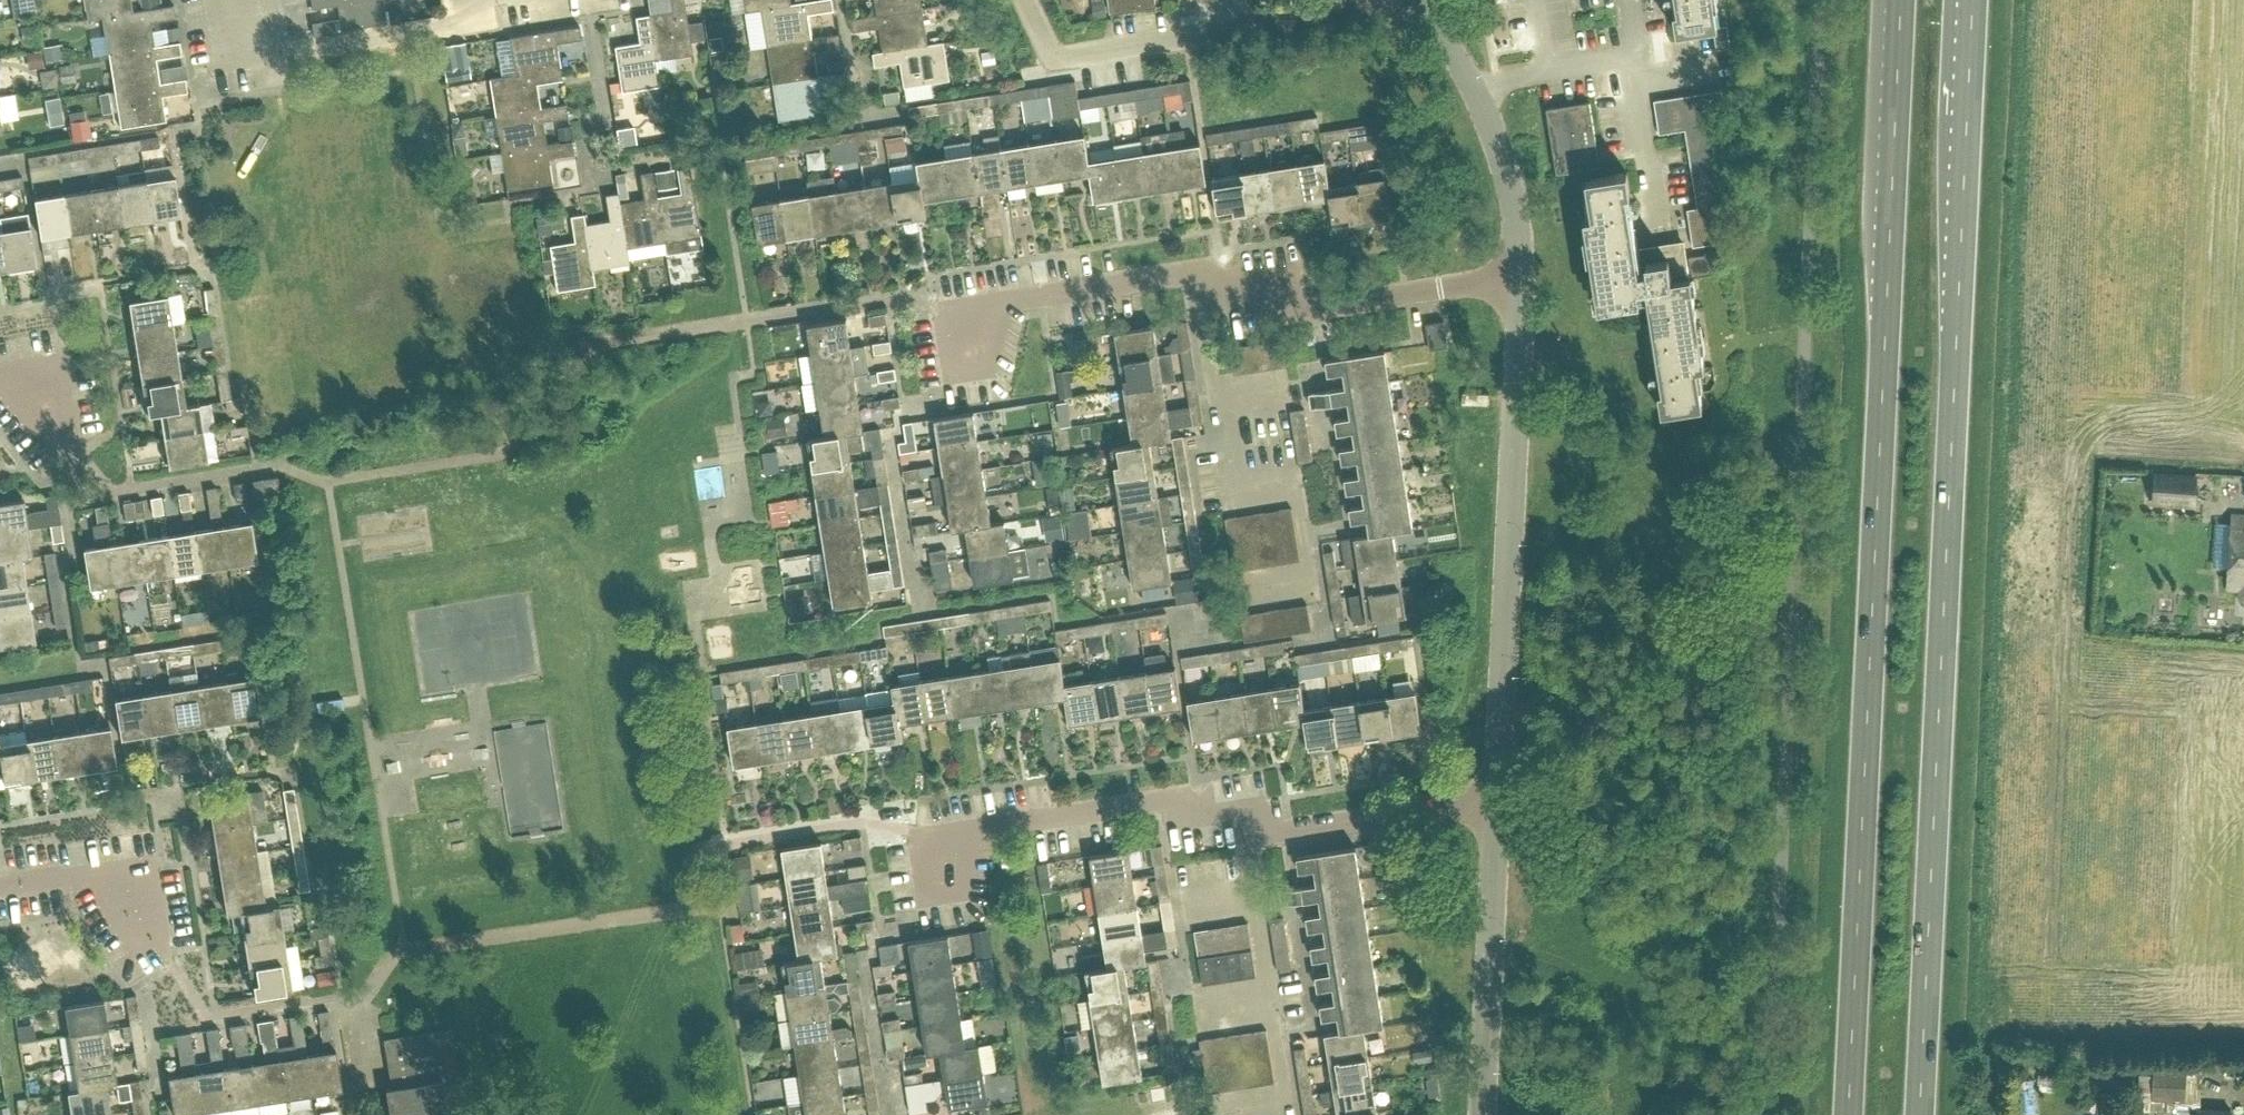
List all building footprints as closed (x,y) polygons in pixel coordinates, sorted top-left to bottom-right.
[(132,10),(130,0),(83,0),(86,19),(102,17),(102,16),(132,11),(132,10)] [(312,7),(337,3),(341,28),(386,21),(383,0),(310,0),(312,7)] [(655,59),(692,53),(684,0),(670,0),(672,10),(648,14),(655,59)] [(792,2),(792,0),(745,0),(746,10),(762,7),(792,2)] [(814,37),(810,12),(834,9),(832,0),(805,0),(792,2),(762,7),(768,45),(814,38),(814,37)] [(923,7),(922,0),(875,0),(877,14),(878,15),(923,7)] [(1111,13),(1157,6),(1156,0),(1109,0),(1111,13)] [(1681,12),(1675,13),(1678,32),(1715,26),(1716,33),(1718,48),(1731,46),(1729,31),(1728,24),(1718,25),(1714,0),(1680,0),(1681,12)] [(154,46),(154,45),(150,21),(175,17),(173,4),(132,10),(132,11),(102,16),(102,17),(108,53),(154,46)] [(883,50),(928,43),(923,7),(878,15),(877,14),(852,18),(854,31),(880,27),(883,50)] [(659,84),(655,59),(648,14),(635,16),(639,41),(614,45),(621,90),(659,84)] [(514,74),(559,66),(555,42),(581,38),(579,25),(508,36),(514,73),(514,74)] [(819,74),(816,50),(840,47),(838,33),(814,37),(814,38),(768,45),(774,81),(819,74)] [(883,50),(873,51),(875,64),(901,60),(905,86),(907,101),(933,97),(930,81),(950,78),(944,40),(942,41),(933,42),(928,43),(883,50)] [(160,83),(159,82),(155,57),(181,53),(179,41),(154,45),(154,46),(108,53),(114,90),(160,83)] [(454,43),(438,45),(444,82),(471,78),(465,41),(454,43)] [(539,108),(540,107),(536,83),(561,79),(559,66),(514,74),(514,73),(488,77),(495,115),(539,108)] [(819,74),(774,81),(780,119),(825,112),(821,87),(846,83),(844,70),(819,74)] [(160,83),(114,90),(120,127),(166,120),(161,94),(186,90),(184,78),(159,82),(160,83)] [(1163,94),(1181,91),(1192,89),(1190,79),(1161,84),(1163,94)] [(1079,97),(1076,80),(1048,84),(1049,95),(1053,117),(1081,112),(1080,108),(1099,105),(1097,94),(1079,97)] [(1136,98),(1154,95),(1152,85),(1134,88),(1136,98)] [(1022,99),(1040,96),(1038,86),(1020,89),(1022,99)] [(1713,124),(1727,122),(1722,89),(1708,91),(1713,124)] [(994,103),(1012,100),(1011,90),(992,93),(994,103)] [(1108,103),(1126,100),(1124,90),(1106,93),(1108,103)] [(1700,126),(1713,124),(1708,91),(1695,93),(1700,126)] [(1686,129),(1700,126),(1695,93),(1681,95),(1686,129)] [(966,108),(984,105),(983,94),(965,97),(966,108)] [(1053,117),(1049,95),(1040,96),(1022,99),(1025,121),(1053,117)] [(1673,131),(1686,129),(1681,95),(1668,97),(1673,131)] [(54,122),(66,121),(63,96),(51,97),(54,122)] [(1659,133),(1673,131),(1668,97),(1654,99),(1659,133)] [(938,112),(957,109),(955,99),(937,102),(938,112)] [(1556,171),(1589,166),(1586,145),(1596,143),(1589,100),(1557,105),(1546,107),(1550,129),(1556,171)] [(545,144),(545,143),(541,120),(567,116),(565,103),(540,107),(539,108),(495,115),(500,151),(545,144)] [(911,116),(929,114),(928,103),(910,106),(911,116)] [(1291,129),(1309,126),(1308,116),(1290,119),(1291,129)] [(75,120),(78,137),(95,134),(92,117),(75,120)] [(1263,134),(1282,131),(1280,120),(1262,123),(1263,134)] [(903,133),(901,122),(884,125),(885,135),(903,133)] [(1349,136),(1367,133),(1365,122),(1347,125),(1349,136)] [(1713,124),(1700,126),(1686,129),(1689,150),(1698,207),(1692,207),(1687,208),(1693,246),(1698,245),(1723,241),(1717,204),(1725,203),(1713,124)] [(1235,139),(1254,135),(1252,125),(1234,128),(1235,139)] [(876,137),(874,126),(856,129),(858,140),(876,137)] [(1322,140),(1340,138),(1338,127),(1320,130),(1322,140)] [(1169,131),(1172,147),(1178,186),(1207,181),(1200,142),(1186,145),(1183,129),(1169,131)] [(1208,143),(1227,140),(1225,129),(1206,132),(1208,143)] [(830,145),(848,142),(846,131),(828,134),(830,145)] [(1178,186),(1172,147),(1169,131),(1142,136),(1143,139),(1151,190),(1178,186)] [(1007,186),(1001,147),(999,134),(984,137),(986,150),(973,152),(980,190),(1007,186)] [(1089,160),(1088,150),(1085,134),(1057,138),(1063,177),(1090,173),(1091,173),(1089,160)] [(141,149),(159,146),(157,135),(139,138),(141,149)] [(802,149),(821,146),(819,135),(800,138),(802,149)] [(1035,182),(1063,177),(1057,138),(1029,143),(1035,182)] [(573,152),(570,139),(545,143),(545,144),(500,151),(506,189),(552,181),(547,156),(573,152)] [(976,139),(951,144),(953,154),(978,149),(976,139)] [(1115,146),(1116,156),(1123,195),(1151,190),(1143,139),(1115,144),(1115,146)] [(113,153),(131,151),(130,140),(111,143),(113,153)] [(775,154),(793,151),(791,140),(773,143),(775,154)] [(1007,186),(1035,182),(1029,143),(1001,147),(1007,186)] [(85,158),(95,156),(103,155),(102,144),(83,147),(85,158)] [(748,159),(765,156),(764,145),(746,148),(748,159)] [(1094,199),(1123,195),(1116,156),(1115,146),(1088,150),(1089,160),(1091,173),(1090,173),(1094,199)] [(57,162),(76,159),(74,149),(56,152),(57,162)] [(952,195),(980,190),(973,152),(946,156),(952,195)] [(30,167),(37,166),(48,164),(46,153),(28,156),(30,167)] [(1302,162),(1297,163),(1303,202),(1330,197),(1331,197),(1328,184),(1329,184),(1328,178),(1325,158),(1315,160),(1314,153),(1301,156),(1302,162)] [(925,199),(952,195),(946,156),(917,161),(917,162),(920,176),(924,199),(925,199)] [(1276,166),(1269,167),(1275,206),(1303,202),(1297,163),(1287,164),(1286,159),(1275,161),(1276,166)] [(893,180),(899,219),(927,215),(925,199),(924,199),(920,176),(917,162),(891,167),(893,180)] [(1212,166),(1213,176),(1212,176),(1219,215),(1248,211),(1241,172),(1240,162),(1212,166)] [(657,195),(656,196),(663,241),(665,252),(702,246),(688,165),(688,164),(676,166),(680,192),(657,195)] [(1248,211),(1275,206),(1269,167),(1241,172),(1248,211)] [(1367,167),(1354,170),(1356,180),(1363,219),(1391,215),(1385,175),(1369,178),(1367,167)] [(663,241),(656,196),(657,195),(652,170),(639,172),(643,198),(620,201),(619,201),(626,247),(627,247),(663,241)] [(1696,368),(1704,366),(1690,277),(1690,276),(1686,255),(1685,245),(1675,246),(1675,247),(1640,252),(1635,226),(1629,227),(1623,193),(1630,192),(1627,171),(1587,177),(1592,215),(1585,216),(1599,306),(1637,300),(1644,299),(1653,358),(1660,357),(1665,390),(1658,391),(1662,411),(1702,405),(1696,368)] [(146,179),(152,219),(180,214),(174,175),(146,179)] [(1335,177),(1328,178),(1329,184),(1328,184),(1331,197),(1330,197),(1334,224),(1363,219),(1356,180),(1341,182),(1340,180),(1335,177)] [(12,188),(11,178),(0,180),(0,190),(12,188)] [(124,223),(152,219),(146,179),(118,184),(124,223)] [(865,185),(871,224),(899,219),(893,180),(865,185)] [(96,228),(124,223),(118,184),(90,189),(96,228)] [(843,228),(871,224),(865,185),(837,189),(843,228)] [(69,232),(96,228),(90,189),(62,193),(69,232)] [(816,233),(843,228),(837,189),(810,194),(816,233)] [(630,262),(627,247),(626,247),(619,201),(620,201),(618,192),(605,194),(609,219),(586,222),(585,222),(592,268),(593,268),(630,262)] [(40,237),(69,232),(62,193),(34,198),(40,237)] [(788,237),(816,233),(810,194),(782,198),(788,237)] [(759,242),(788,237),(782,198),(753,203),(759,242)] [(0,217),(0,226),(1,230),(7,269),(36,264),(27,212),(0,217)] [(585,222),(586,222),(584,213),(571,215),(575,240),(550,244),(557,290),(595,284),(593,268),(592,268),(585,222)] [(205,306),(216,305),(213,287),(202,288),(205,306)] [(128,300),(133,329),(172,322),(184,320),(180,292),(167,294),(128,300)] [(870,326),(887,323),(885,313),(868,315),(870,326)] [(210,334),(220,332),(217,314),(207,316),(210,334)] [(812,353),(851,346),(847,318),(808,324),(808,325),(812,353)] [(1166,352),(1170,351),(1181,350),(1192,348),(1190,338),(1187,320),(1177,321),(1179,334),(1174,335),(1170,340),(1170,343),(1165,344),(1166,351),(1166,352)] [(1430,348),(1448,345),(1443,320),(1426,323),(1430,348)] [(176,349),(172,323),(172,322),(133,329),(137,356),(176,349)] [(1159,353),(1159,352),(1154,325),(1115,331),(1120,359),(1159,353)] [(875,353),(892,350),(890,340),(873,343),(875,353)] [(214,361),(225,360),(222,342),(211,343),(214,361)] [(817,380),(856,374),(869,372),(865,344),(851,346),(812,353),(817,380)] [(1192,348),(1181,350),(1184,368),(1195,366),(1192,348)] [(1351,384),(1315,390),(1309,391),(1312,406),(1354,399),(1356,414),(1335,417),(1337,432),(1359,429),(1361,443),(1340,447),(1342,462),(1363,458),(1366,473),(1344,477),(1347,491),(1368,488),(1371,502),(1349,506),(1352,520),(1373,517),(1375,532),(1376,532),(1393,529),(1393,530),(1414,527),(1385,348),(1325,358),(1328,373),(1349,369),(1351,384)] [(142,383),(181,377),(176,349),(137,356),(142,383)] [(1175,379),(1170,351),(1166,352),(1166,351),(1159,352),(1159,353),(1120,359),(1124,387),(1163,381),(1175,379)] [(879,381),(896,378),(895,368),(877,370),(879,381)] [(1061,423),(1080,422),(1077,368),(1059,369),(1061,423)] [(219,390),(229,388),(226,370),(216,371),(219,390)] [(821,408),(860,401),(856,374),(817,380),(821,408)] [(1188,395),(1199,393),(1196,375),(1185,377),(1188,395)] [(185,406),(185,405),(181,377),(142,383),(146,413),(160,411),(185,406)] [(1168,409),(1168,408),(1163,381),(1124,387),(1129,415),(1168,409)] [(884,409),(892,407),(901,406),(899,395),(882,398),(884,409)] [(231,399),(225,399),(227,410),(244,408),(242,397),(231,399)] [(848,431),(848,433),(865,430),(865,429),(860,401),(821,408),(825,435),(826,435),(848,431)] [(164,438),(203,432),(199,403),(185,405),(185,406),(160,411),(164,438)] [(1190,405),(1193,423),(1203,422),(1200,403),(1190,405)] [(1193,423),(1190,405),(1168,408),(1168,409),(1129,415),(1133,442),(1150,439),(1150,441),(1172,437),(1172,436),(1170,426),(1193,423)] [(1293,410),(1290,410),(1294,436),(1308,434),(1304,408),(1293,410)] [(939,445),(978,439),(973,411),(935,417),(939,445)] [(231,438),(248,436),(247,425),(229,427),(231,438)] [(808,438),(813,467),(852,460),(850,448),(863,446),(864,448),(871,447),(868,428),(865,429),(865,430),(848,433),(848,431),(826,435),(825,435),(808,438)] [(208,460),(203,432),(164,438),(169,466),(208,460)] [(1313,460),(1311,452),(1308,434),(1294,436),(1298,463),(1300,462),(1313,460)] [(1172,437),(1175,459),(1186,458),(1183,435),(1172,436),(1172,437)] [(900,451),(917,449),(915,438),(898,441),(900,451)] [(944,473),(983,467),(978,439),(939,445),(944,473)] [(1154,468),(1150,441),(1150,439),(1133,442),(1111,445),(1116,475),(1154,468)] [(769,452),(771,470),(783,469),(781,451),(769,452)] [(869,476),(876,474),(887,473),(884,455),(866,458),(869,476)] [(817,494),(857,488),(852,460),(813,467),(817,494)] [(1179,482),(1190,481),(1187,463),(1176,464),(1179,482)] [(905,479),(922,476),(920,465),(903,468),(905,479)] [(948,500),(987,495),(983,467),(944,473),(931,475),(935,502),(948,500)] [(1120,502),(1159,496),(1154,468),(1116,475),(1120,502)] [(2194,504),(2196,476),(2156,474),(2154,502),(2194,504)] [(254,498),(280,494),(277,476),(251,480),(254,498)] [(1052,485),(1057,510),(1080,506),(1075,481),(1052,485)] [(236,502),(246,500),(244,483),(233,485),(236,502)] [(889,483),(857,488),(817,494),(822,522),(861,515),(859,505),(892,500),(889,483)] [(221,520),(216,488),(205,489),(208,507),(211,522),(221,520)] [(1183,510),(1195,508),(1192,490),(1180,492),(1183,510)] [(181,511),(191,509),(188,492),(178,494),(181,511)] [(909,507),(926,504),(924,493),(907,496),(909,507)] [(61,523),(57,495),(46,496),(48,509),(33,512),(31,515),(26,516),(23,500),(0,503),(0,532),(28,528),(28,527),(51,524),(61,523)] [(991,523),(991,522),(987,495),(948,500),(953,529),(966,527),(966,526),(991,523)] [(1159,496),(1120,502),(1125,530),(1163,524),(1172,522),(1167,495),(1159,496)] [(792,506),(804,505),(803,496),(775,498),(776,522),(793,521),(792,506)] [(153,515),(163,514),(161,497),(150,498),(153,515)] [(133,501),(123,503),(125,520),(136,518),(133,501)] [(1111,530),(1105,505),(1093,508),(1100,533),(1111,530)] [(97,524),(108,522),(106,506),(95,508),(97,524)] [(1283,535),(1296,533),(1292,507),(1278,509),(1283,535)] [(1087,518),(1085,508),(1064,511),(1065,521),(1087,518)] [(885,530),(896,528),(893,509),(882,511),(885,530)] [(1269,537),(1283,535),(1278,509),(1265,511),(1269,537)] [(1256,539),(1269,537),(1265,511),(1252,513),(1256,539)] [(1059,513),(1046,515),(1049,539),(1062,537),(1059,513)] [(1243,541),(1256,539),(1252,513),(1239,515),(1243,541)] [(826,550),(866,543),(861,515),(822,522),(826,550)] [(1230,543),(1243,541),(1239,515),(1226,518),(1230,543)] [(2232,516),(2228,587),(2241,588),(2240,592),(2242,598),(2243,601),(2243,516),(2232,516)] [(1188,538),(1199,536),(1196,518),(1185,520),(1188,538)] [(970,554),(1009,548),(1005,520),(991,522),(991,523),(966,526),(966,527),(970,554)] [(223,526),(229,565),(257,561),(251,521),(223,526)] [(914,534),(931,532),(929,521),(912,524),(914,534)] [(118,583),(112,544),(111,544),(108,522),(97,524),(92,524),(95,547),(83,548),(90,588),(118,583)] [(61,523),(51,524),(54,542),(63,541),(61,523)] [(1129,558),(1168,551),(1163,524),(1125,530),(1129,558)] [(201,570),(229,565),(223,526),(194,531),(201,570)] [(21,557),(32,556),(28,528),(0,532),(0,561),(21,557)] [(1398,558),(1393,530),(1393,529),(1376,532),(1375,532),(1354,535),(1344,537),(1349,565),(1359,564),(1398,558)] [(173,574),(201,570),(194,531),(167,535),(173,574)] [(1283,535),(1287,561),(1300,559),(1296,533),(1283,535)] [(1459,534),(1443,537),(1445,551),(1462,548),(1459,534)] [(145,579),(173,574),(167,535),(139,539),(145,579)] [(1274,563),(1287,561),(1283,535),(1269,537),(1274,563)] [(1261,566),(1274,563),(1269,537),(1256,539),(1261,566)] [(890,557),(901,555),(898,538),(887,539),(890,557)] [(118,583),(145,579),(139,539),(112,544),(118,583)] [(1247,568),(1261,566),(1256,539),(1243,541),(1247,568)] [(1234,570),(1247,568),(1243,541),(1230,543),(1234,570)] [(831,577),(870,571),(866,543),(826,550),(831,577)] [(1192,566),(1203,564),(1200,546),(1189,547),(1192,566)] [(931,561),(948,558),(946,547),(929,550),(931,561)] [(1009,548),(970,554),(975,583),(1014,577),(1009,548)] [(1326,570),(1337,568),(1334,550),(1323,551),(1326,570)] [(1168,551),(1129,558),(1133,586),(1172,580),(1168,551)] [(46,572),(57,571),(54,553),(44,555),(46,572)] [(21,557),(0,561),(0,590),(26,586),(21,557)] [(931,561),(934,578),(951,575),(948,558),(931,561)] [(1363,592),(1402,585),(1398,558),(1359,564),(1363,592)] [(870,571),(831,577),(835,605),(875,599),(873,588),(894,584),(894,585),(905,583),(903,565),(891,567),(892,567),(870,571)] [(936,588),(953,585),(951,575),(934,578),(936,588)] [(1331,597),(1341,596),(1338,577),(1328,579),(1331,597)] [(51,600),(61,599),(58,580),(48,582),(51,600)] [(1402,585),(1363,592),(1350,594),(1354,623),(1407,614),(1402,585)] [(30,613),(26,586),(0,590),(0,618),(30,613)] [(1024,613),(1042,610),(1052,609),(1050,598),(1022,603),(1024,613)] [(1294,606),(1298,631),(1312,629),(1307,603),(1294,606)] [(996,617),(1014,615),(1013,604),(994,607),(996,617)] [(1335,625),(1346,623),(1343,605),(1332,606),(1335,625)] [(1285,634),(1298,631),(1294,606),(1281,608),(1285,634)] [(55,627),(66,626),(63,608),(52,610),(55,627)] [(1272,636),(1285,634),(1281,608),(1268,610),(1272,636)] [(968,622),(987,619),(985,609),(967,612),(968,622)] [(1259,638),(1272,636),(1268,610),(1254,612),(1259,638)] [(1245,640),(1259,638),(1254,612),(1241,614),(1245,640)] [(0,618),(0,647),(35,641),(30,613),(0,618)] [(954,638),(952,625),(959,624),(957,613),(939,616),(941,627),(943,626),(945,639),(954,638)] [(1139,626),(1158,623),(1156,613),(1138,616),(1139,626)] [(1112,630),(1130,628),(1128,617),(1110,620),(1112,630)] [(913,631),(914,631),(932,628),(930,618),(911,621),(913,631)] [(886,635),(904,633),(902,622),(884,625),(886,635)] [(1084,635),(1102,632),(1101,622),(1082,625),(1084,635)] [(1056,639),(1074,637),(1073,626),(1055,629),(1056,639)] [(1380,651),(1398,648),(1409,646),(1407,636),(1397,637),(1378,640),(1380,651)] [(221,650),(240,647),(238,637),(219,640),(221,650)] [(1266,653),(1285,650),(1283,640),(1265,643),(1266,653)] [(193,654),(212,651),(210,641),(191,644),(193,654)] [(1352,655),(1371,652),(1369,642),(1351,645),(1352,655)] [(1239,657),(1257,655),(1256,644),(1237,647),(1239,657)] [(166,659),(184,656),(182,645),(164,648),(166,659)] [(1325,660),(1343,657),(1342,646),(1323,649),(1325,660)] [(860,660),(878,657),(877,647),(858,650),(860,660)] [(1211,662),(1220,661),(1230,659),(1228,649),(1210,651),(1211,662)] [(138,663),(156,660),(155,650),(136,653),(138,663)] [(1030,650),(1002,654),(1011,705),(1038,700),(1032,661),(1030,650)] [(833,664),(851,661),(849,651),(831,654),(833,664)] [(1297,664),(1315,661),(1314,651),(1295,654),(1297,664)] [(1184,666),(1202,663),(1200,653),(1182,656),(1184,666)] [(110,668),(128,665),(127,654),(108,657),(110,668)] [(988,668),(976,670),(983,709),(1011,705),(1002,654),(986,657),(988,668)] [(1163,654),(1145,657),(1147,669),(1147,670),(1153,709),(1182,704),(1176,665),(1175,665),(1165,667),(1163,654)] [(805,669),(823,666),(822,656),(804,659),(805,669)] [(1064,683),(1065,683),(1060,657),(1032,661),(1038,700),(1065,696),(1066,696),(1064,683)] [(778,673),(796,670),(794,660),(776,663),(778,673)] [(764,687),(762,676),(768,675),(766,665),(748,667),(750,678),(754,677),(756,688),(764,687)] [(723,682),(741,679),(739,669),(721,672),(723,682)] [(898,683),(893,684),(893,687),(895,699),(896,699),(900,723),(928,718),(921,679),(920,670),(897,674),(898,683)] [(955,714),(983,709),(976,670),(949,675),(955,714)] [(1126,713),(1153,709),(1147,670),(1120,674),(1126,713)] [(169,677),(171,690),(177,729),(205,724),(198,685),(187,687),(185,674),(169,677)] [(1098,718),(1126,713),(1120,674),(1092,679),(1098,718)] [(935,677),(921,679),(928,718),(955,714),(949,675),(935,677)] [(226,681),(232,720),(261,715),(255,676),(226,681)] [(74,692),(92,689),(90,679),(72,682),(74,692)] [(1070,723),(1098,718),(1092,679),(1065,683),(1064,683),(1066,696),(1065,696),(1070,723)] [(205,724),(232,720),(226,681),(198,685),(205,724)] [(1304,708),(1300,682),(1272,686),(1278,725),(1306,721),(1306,720),(1304,708)] [(46,697),(65,694),(63,683),(45,686),(46,697)] [(1251,730),(1278,725),(1272,686),(1245,690),(1251,730)] [(893,687),(866,691),(868,703),(874,743),(903,739),(900,723),(896,699),(895,699),(893,687)] [(19,701),(37,698),(35,688),(17,690),(19,701)] [(149,733),(177,729),(171,690),(143,694),(149,733)] [(1223,734),(1251,730),(1245,690),(1217,695),(1223,734)] [(1387,695),(1393,734),(1422,729),(1416,690),(1387,695)] [(866,691),(838,695),(840,708),(847,748),(874,743),(868,703),(866,691)] [(9,702),(8,692),(0,693),(0,704),(9,702)] [(120,738),(149,733),(143,694),(114,699),(120,738)] [(1194,739),(1223,734),(1217,695),(1188,700),(1194,739)] [(1366,738),(1393,734),(1387,695),(1360,699),(1366,738)] [(1338,743),(1366,738),(1360,699),(1332,704),(1338,743)] [(1310,747),(1338,743),(1332,704),(1304,708),(1306,720),(1306,721),(1310,747)] [(819,752),(847,748),(840,708),(813,712),(819,752)] [(791,757),(819,752),(813,712),(785,717),(791,757)] [(764,761),(791,757),(785,717),(758,721),(764,761)] [(735,766),(764,761),(758,721),(729,726),(735,766)] [(80,731),(87,770),(116,765),(110,726),(80,731)] [(59,775),(87,770),(80,731),(53,736),(59,775)] [(32,779),(59,775),(53,736),(25,740),(32,779)] [(32,779),(25,740),(0,744),(0,758),(3,774),(2,775),(4,784),(32,779)] [(286,808),(296,806),(293,788),(283,789),(286,808)] [(213,830),(252,823),(252,822),(268,820),(265,805),(250,808),(248,795),(208,801),(213,830)] [(291,836),(301,834),(297,816),(288,817),(291,836)] [(217,857),(257,851),(252,823),(213,830),(217,857)] [(845,848),(862,846),(861,835),(844,838),(845,848)] [(787,876),(827,869),(822,841),(783,847),(787,876)] [(295,863),(305,862),(302,843),(292,845),(295,863)] [(1156,873),(1167,871),(1163,844),(1152,845),(1156,873)] [(1364,1027),(1364,1028),(1385,1024),(1357,847),(1356,846),(1297,855),(1300,869),(1321,866),(1323,881),(1287,887),(1289,901),(1326,895),(1328,911),(1307,914),(1309,929),(1331,926),(1333,940),(1311,944),(1314,959),(1335,955),(1338,970),(1316,973),(1318,988),(1340,984),(1342,1000),(1321,1003),(1323,1017),(1344,1014),(1347,1029),(1347,1030),(1364,1027)] [(1095,883),(1134,877),(1130,848),(1091,854),(1095,883)] [(261,879),(257,851),(217,857),(222,885),(261,879)] [(850,876),(867,873),(865,863),(848,866),(850,876)] [(791,903),(843,895),(870,891),(868,878),(841,882),(841,884),(829,885),(827,869),(787,876),(791,903)] [(299,891),(309,889),(307,871),(297,873),(299,891)] [(1167,871),(1156,873),(1159,891),(1170,889),(1167,871)] [(1095,883),(1100,911),(1139,905),(1134,877),(1095,883)] [(222,885),(226,913),(240,911),(239,910),(265,906),(266,906),(261,879),(222,885)] [(843,895),(843,896),(846,911),(873,906),(870,891),(843,895)] [(832,897),(843,896),(843,895),(791,903),(796,931),(836,924),(832,897)] [(307,910),(324,908),(322,898),(305,901),(307,910)] [(1163,919),(1174,917),(1171,899),(1161,901),(1163,919)] [(244,938),(283,931),(279,903),(266,906),(265,906),(239,910),(240,911),(244,938)] [(1104,939),(1143,932),(1139,905),(1100,911),(1104,939)] [(1270,918),(1274,945),(1288,942),(1284,916),(1270,918)] [(859,931),(866,930),(876,928),(874,918),(857,921),(859,931)] [(1239,950),(1252,948),(1248,922),(1235,924),(1239,950)] [(822,955),(823,956),(840,953),(836,924),(796,931),(800,958),(800,959),(822,955)] [(1226,952),(1239,950),(1235,924),(1222,926),(1226,952)] [(311,938),(328,936),(327,925),(309,927),(311,938)] [(1212,954),(1226,952),(1222,926),(1208,928),(1212,954)] [(1148,961),(1147,959),(1146,949),(1168,945),(1168,947),(1178,945),(1175,927),(1165,928),(1165,929),(1143,932),(1104,939),(1106,951),(1084,955),(1086,970),(1126,963),(1126,964),(1148,961)] [(1199,956),(1212,954),(1208,928),(1195,930),(1199,956)] [(248,965),(288,959),(283,931),(244,938),(248,965)] [(915,969),(954,963),(949,935),(910,941),(915,969)] [(1293,968),(1288,942),(1274,945),(1279,971),(1293,968)] [(880,945),(883,964),(900,961),(898,943),(897,943),(880,945)] [(1239,950),(1244,977),(1256,975),(1252,948),(1239,950)] [(847,970),(857,968),(854,949),(844,951),(847,970)] [(1230,979),(1244,977),(1239,950),(1226,952),(1230,979)] [(315,966),(332,963),(333,963),(331,952),(314,955),(315,966)] [(1217,981),(1230,979),(1226,952),(1212,954),(1217,981)] [(1203,983),(1217,981),(1212,954),(1199,956),(1203,983)] [(827,984),(823,956),(822,955),(800,959),(800,958),(783,961),(787,990),(827,984)] [(298,958),(288,960),(292,988),(303,986),(298,958)] [(1147,959),(1148,961),(1150,978),(1160,976),(1158,958),(1147,959)] [(288,959),(248,965),(253,994),(292,988),(288,960),(288,959)] [(874,976),(875,976),(891,973),(889,963),(873,966),(874,976)] [(919,997),(958,991),(954,963),(915,969),(919,997)] [(1130,992),(1126,964),(1126,963),(1086,970),(1091,998),(1130,992)] [(316,973),(318,984),(336,982),(334,970),(316,973)] [(792,1018),(831,1012),(831,1010),(837,1009),(843,1001),(835,996),(829,997),(828,991),(836,989),(840,992),(851,991),(852,997),(861,996),(859,978),(849,979),(849,980),(827,984),(787,990),(792,1018)] [(1154,1005),(1165,1004),(1162,987),(1152,988),(1154,1005)] [(879,1004),(880,1004),(896,1001),(894,991),(877,993),(879,1004)] [(924,1024),(962,1018),(958,991),(919,997),(924,1024)] [(1095,1026),(1134,1020),(1130,992),(1091,998),(1095,1026)] [(128,1015),(138,1014),(135,995),(126,996),(125,997),(128,1015)] [(103,1000),(64,1006),(69,1034),(108,1028),(103,1000)] [(856,1025),(866,1024),(863,1006),(853,1007),(856,1025)] [(324,1051),(307,1054),(313,1093),(341,1088),(342,1088),(335,1049),(331,1028),(328,1010),(317,1012),(320,1029),(324,1051)] [(834,1027),(831,1012),(792,1018),(796,1046),(836,1039),(836,1038),(854,1035),(853,1028),(847,1025),(834,1027)] [(1159,1033),(1169,1031),(1167,1014),(1156,1016),(1159,1033)] [(293,1044),(277,1047),(285,1097),(313,1093),(307,1054),(303,1032),(300,1015),(290,1016),(289,1017),(293,1044)] [(883,1031),(884,1030),(901,1028),(899,1018),(882,1021),(883,1031)] [(967,1046),(962,1018),(924,1024),(929,1053),(941,1051),(967,1046)] [(251,1062),(257,1102),(285,1097),(277,1047),(275,1036),(273,1019),(262,1021),(257,1022),(260,1041),(264,1041),(267,1060),(251,1062)] [(1099,1054),(1139,1048),(1134,1020),(1095,1026),(1099,1054)] [(133,1043),(143,1041),(140,1023),(130,1024),(133,1043)] [(239,1064),(223,1067),(230,1106),(257,1102),(251,1062),(248,1041),(245,1023),(234,1025),(229,1026),(232,1046),(236,1045),(239,1064)] [(210,1060),(194,1062),(196,1071),(202,1111),(230,1106),(223,1067),(220,1045),(220,1044),(218,1031),(217,1028),(217,1027),(206,1029),(210,1060)] [(1369,1055),(1364,1028),(1364,1027),(1347,1030),(1347,1029),(1325,1032),(1330,1061),(1369,1055)] [(73,1062),(112,1055),(108,1028),(69,1034),(73,1062)] [(450,1028),(386,1037),(382,1038),(391,1087),(385,1088),(386,1094),(389,1114),(464,1114),(450,1028)] [(1258,1058),(1271,1056),(1267,1030),(1254,1032),(1258,1058)] [(168,1076),(171,1097),(174,1114),(202,1111),(196,1071),(194,1062),(192,1049),(190,1036),(189,1032),(179,1033),(175,1034),(178,1052),(181,1052),(184,1073),(168,1076)] [(1244,1060),(1258,1058),(1254,1032),(1240,1034),(1244,1060)] [(860,1053),(870,1051),(867,1033),(857,1035),(860,1053)] [(1231,1062),(1244,1060),(1240,1034),(1227,1036),(1231,1062)] [(1218,1064),(1231,1062),(1227,1036),(1214,1038),(1218,1064)] [(1204,1067),(1218,1064),(1214,1038),(1200,1040),(1201,1048),(1203,1061),(1204,1067)] [(801,1073),(840,1067),(836,1039),(796,1046),(801,1073)] [(1163,1061),(1174,1059),(1171,1042),(1161,1044),(1163,1061)] [(945,1078),(984,1072),(980,1044),(967,1046),(941,1051),(945,1078)] [(888,1059),(902,1057),(906,1056),(904,1046),(886,1048),(888,1059)] [(1298,1066),(1309,1065),(1306,1046),(1295,1048),(1298,1066)] [(1139,1048),(1099,1054),(1104,1081),(1143,1075),(1139,1048)] [(1195,1062),(1203,1061),(1201,1048),(1193,1049),(1195,1062)] [(1432,1048),(1415,1052),(1417,1063),(1434,1060),(1432,1048)] [(137,1070),(147,1069),(144,1050),(134,1052),(137,1070)] [(106,1085),(106,1086),(117,1084),(112,1055),(73,1062),(78,1089),(78,1090),(106,1085)] [(1334,1088),(1373,1082),(1369,1055),(1330,1061),(1334,1088)] [(1258,1058),(1262,1084),(1275,1082),(1271,1056),(1258,1058)] [(2226,1057),(2226,1073),(2243,1073),(2243,1057),(2226,1057)] [(1248,1086),(1262,1084),(1258,1058),(1244,1060),(1248,1086)] [(1235,1088),(1248,1086),(1244,1060),(1231,1062),(1235,1088)] [(864,1081),(875,1079),(872,1061),(862,1063),(864,1081)] [(1222,1090),(1235,1088),(1231,1062),(1218,1064),(1222,1090)] [(1208,1092),(1222,1090),(1218,1064),(1204,1067),(1208,1092)] [(2202,1107),(2202,1100),(2203,1085),(2196,1085),(2187,1084),(2188,1067),(2154,1065),(2154,1074),(2140,1073),(2139,1090),(2153,1090),(2152,1096),(2176,1097),(2176,1107),(2178,1107),(2178,1109),(2178,1114),(2231,1114),(2231,1109),(2202,1107)] [(805,1100),(845,1094),(840,1067),(801,1073),(805,1100)] [(922,1071),(905,1074),(907,1085),(923,1082),(922,1071)] [(950,1106),(989,1100),(984,1072),(945,1078),(923,1082),(907,1085),(910,1102),(926,1099),(936,1097),(943,1090),(947,1089),(950,1106)] [(1302,1094),(1313,1092),(1310,1074),(1299,1076),(1302,1094)] [(131,1100),(141,1098),(138,1080),(128,1082),(131,1100)] [(1377,1110),(1373,1082),(1334,1088),(1321,1090),(1324,1104),(1336,1102),(1338,1114),(1342,1114),(1377,1110)] [(106,1086),(106,1085),(78,1090),(78,1089),(67,1091),(71,1114),(98,1114),(111,1113),(106,1086)] [(869,1108),(879,1107),(876,1088),(866,1090),(869,1108)] [(845,1094),(805,1100),(807,1114),(848,1114),(845,1094)] [(926,1099),(910,1102),(911,1112),(928,1109),(926,1099)] [(1314,1102),(1303,1103),(1305,1114),(1317,1114),(1314,1102)]
